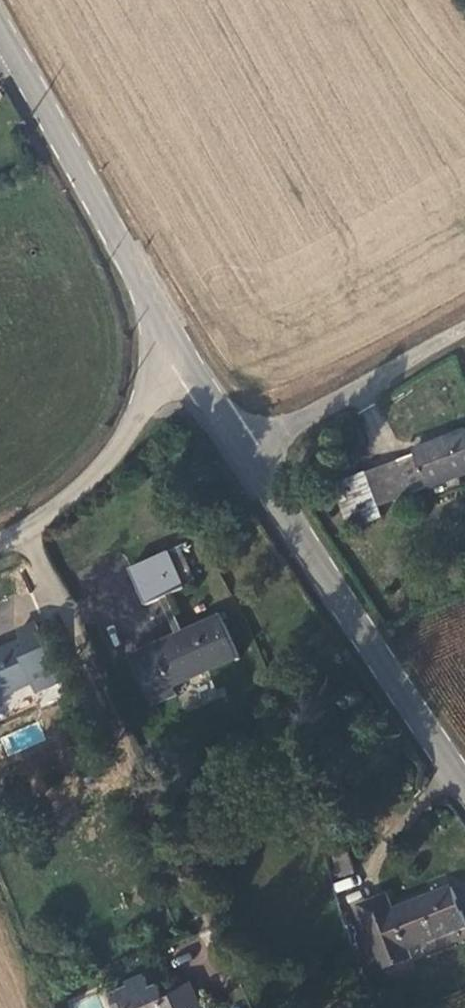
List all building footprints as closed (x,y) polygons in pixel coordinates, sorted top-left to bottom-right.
[(464,478),(464,435),(415,454),(429,491),(464,478)] [(396,462),(367,473),(382,507),(409,497),(396,462)] [(351,531),(386,518),(382,507),(367,473),(334,486),(351,531)] [(168,552),(180,580),(189,576),(177,548),(168,552)] [(179,602),(164,566),(125,582),(140,618),(179,602)] [(121,669),(144,720),(168,710),(164,701),(231,672),(213,632),(147,661),(146,658),(121,669)] [(30,705),(35,714),(60,704),(34,643),(16,651),(19,659),(0,668),(0,718),(30,705)] [(353,889),(345,857),(329,861),(337,893),(353,889)] [(349,924),(375,985),(402,973),(398,964),(456,940),(438,898),(383,922),(378,911),(349,924)]
